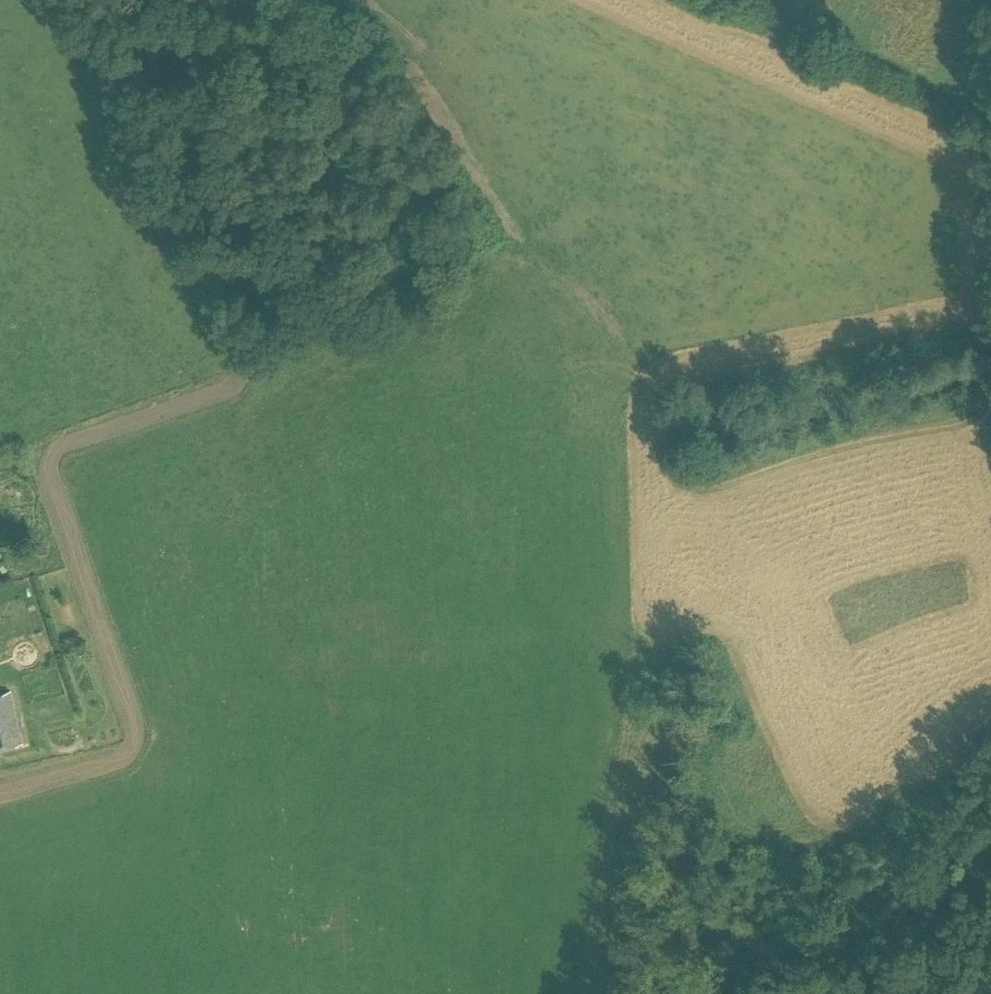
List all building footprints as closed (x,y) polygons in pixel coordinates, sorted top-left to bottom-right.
[(23,744),(11,691),(0,694),(0,749),(23,744)]
